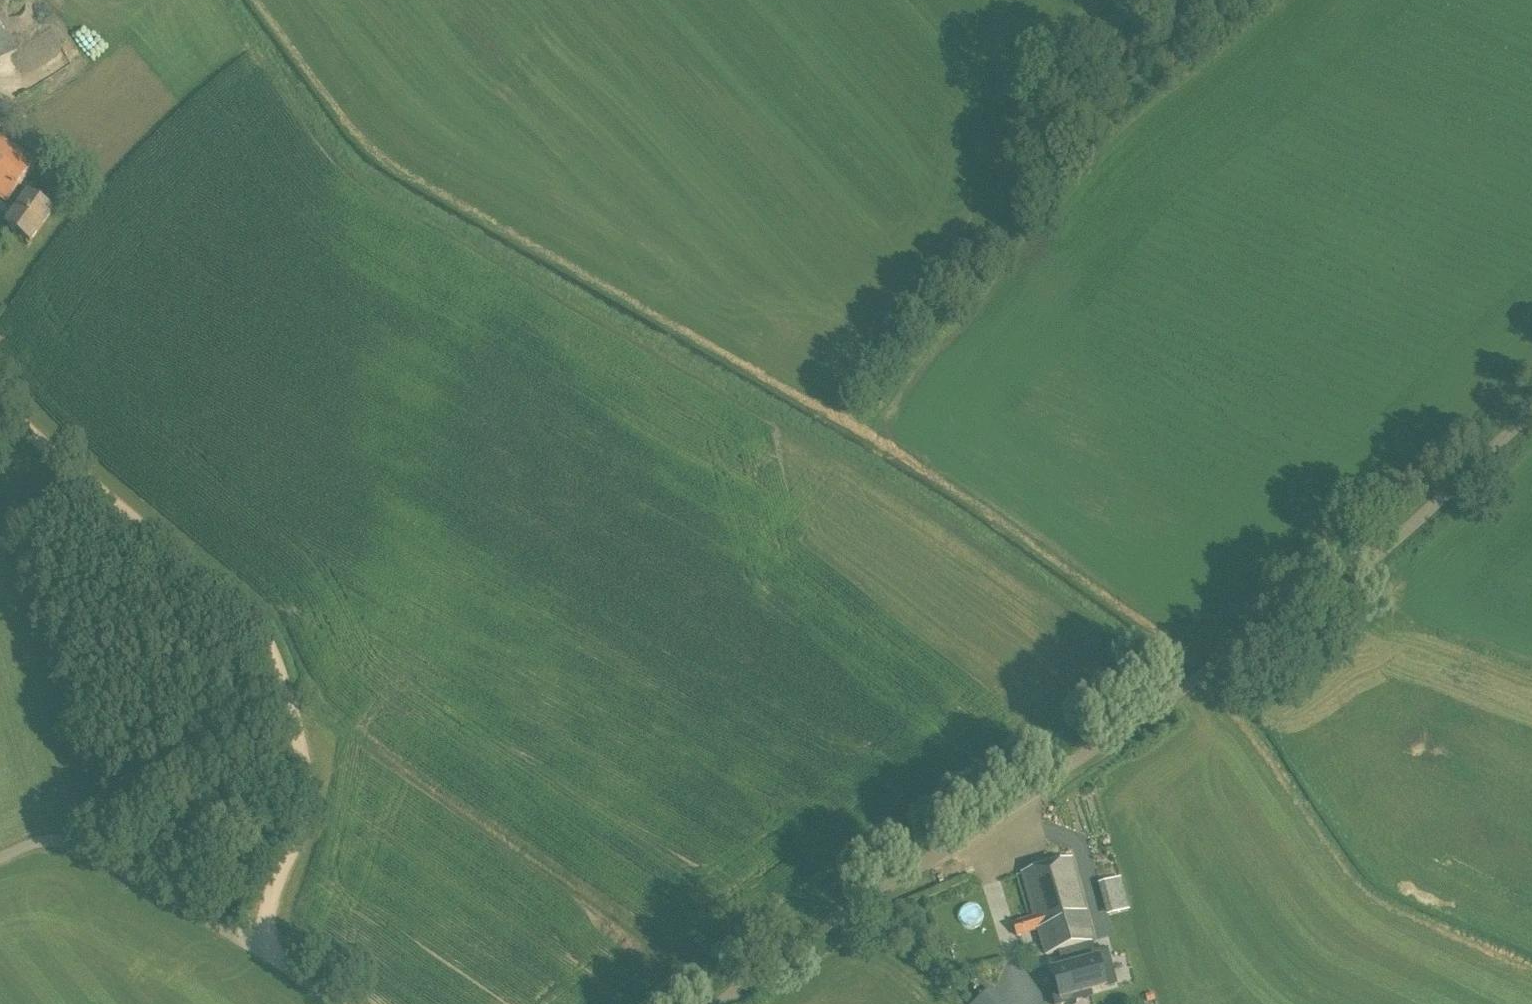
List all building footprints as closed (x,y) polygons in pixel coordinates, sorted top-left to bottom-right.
[(19,49),(0,19),(0,61),(19,49)] [(18,188),(36,162),(0,137),(0,198),(7,203),(8,203),(17,209),(6,225),(30,242),(52,211),(59,200),(45,190),(37,201),(18,188)] [(1071,859),(1022,874),(1035,918),(1013,924),(1017,937),(1038,931),(1046,956),(1064,950),(1068,966),(1053,970),(1056,982),(1050,984),(1056,1003),(1060,1003),(1093,995),(1091,989),(1117,981),(1113,966),(1110,955),(1111,955),(1108,946),(1093,951),(1091,942),(1093,941),(1071,859)] [(990,988),(971,1003),(1003,1003),(990,988)]
